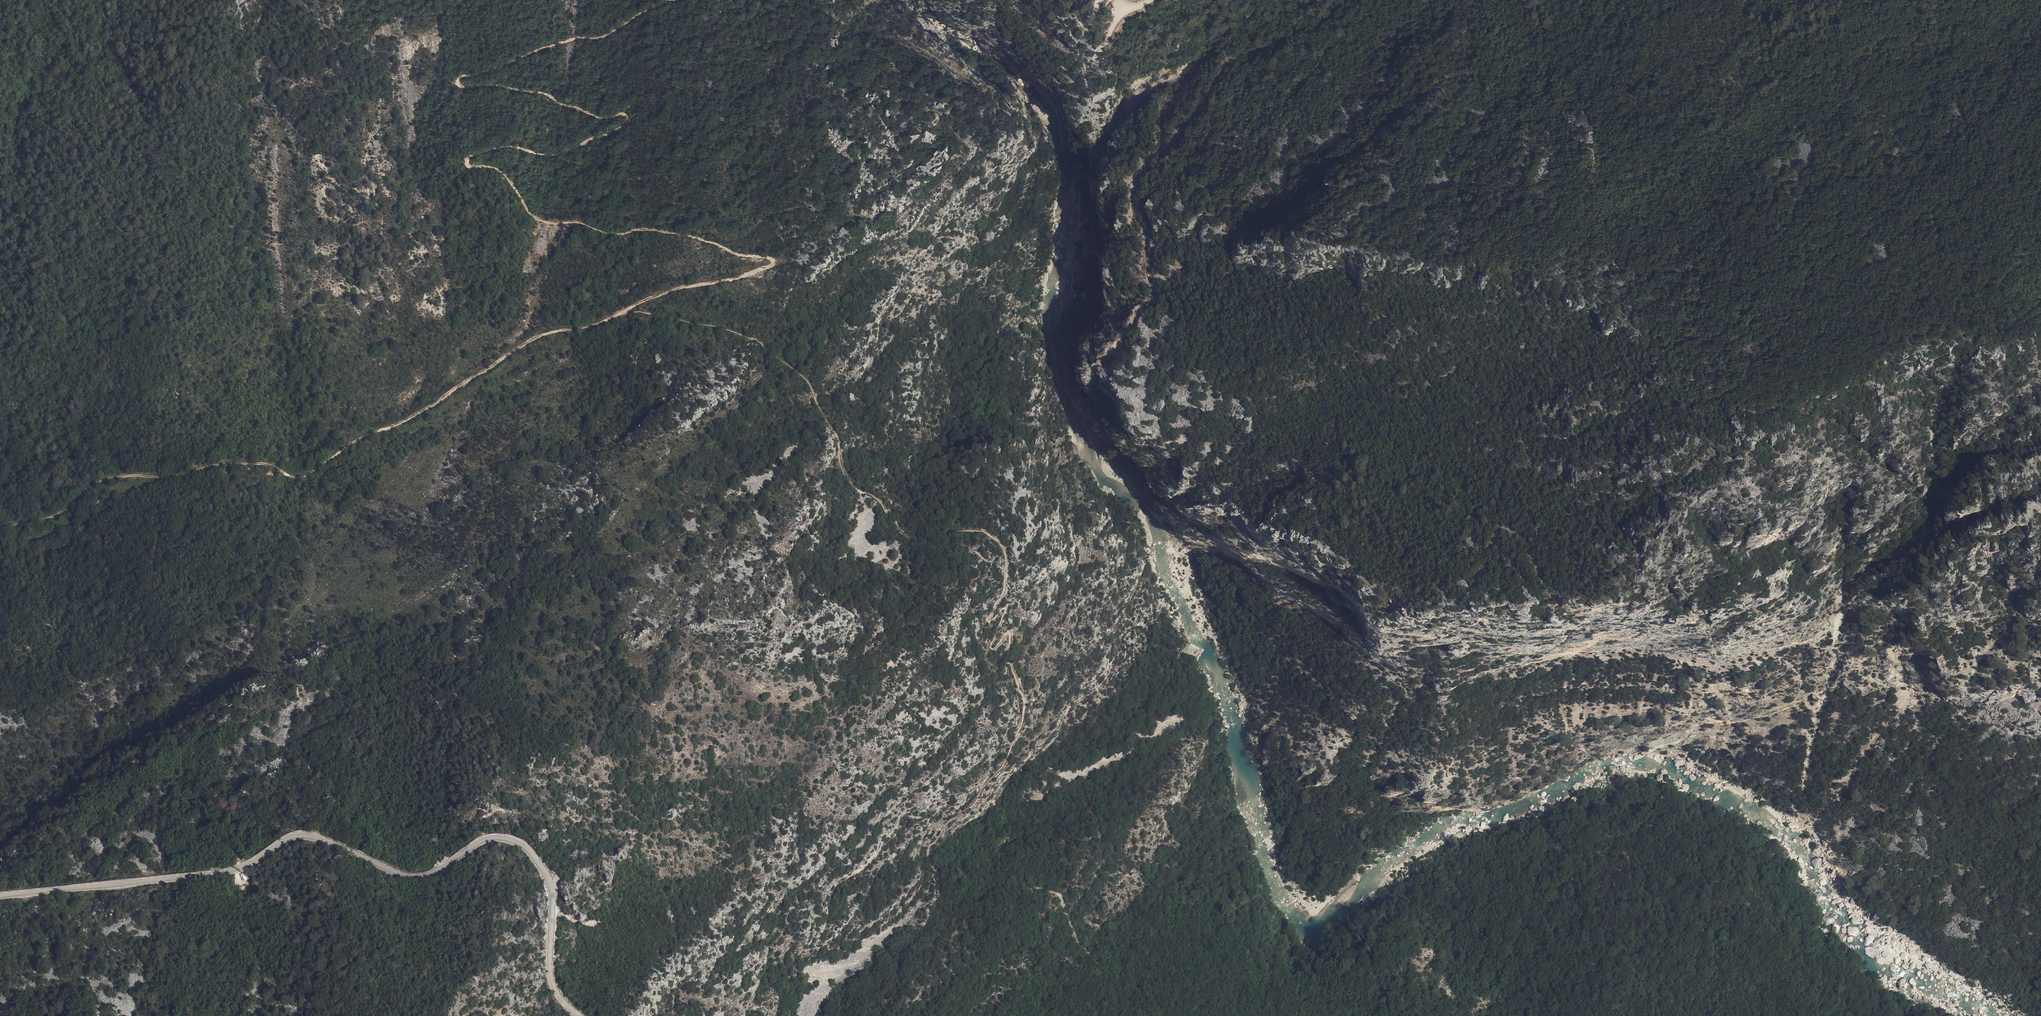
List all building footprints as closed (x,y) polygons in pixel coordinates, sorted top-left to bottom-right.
[(929,133),(925,143),(935,146),(938,136),(929,133)] [(1920,824),(1922,809),(1916,808),(1913,823),(1920,824)] [(1813,860),(1815,867),(1822,864),(1820,857),(1813,860)] [(1849,926),(1847,934),(1856,936),(1858,928),(1849,926)]
